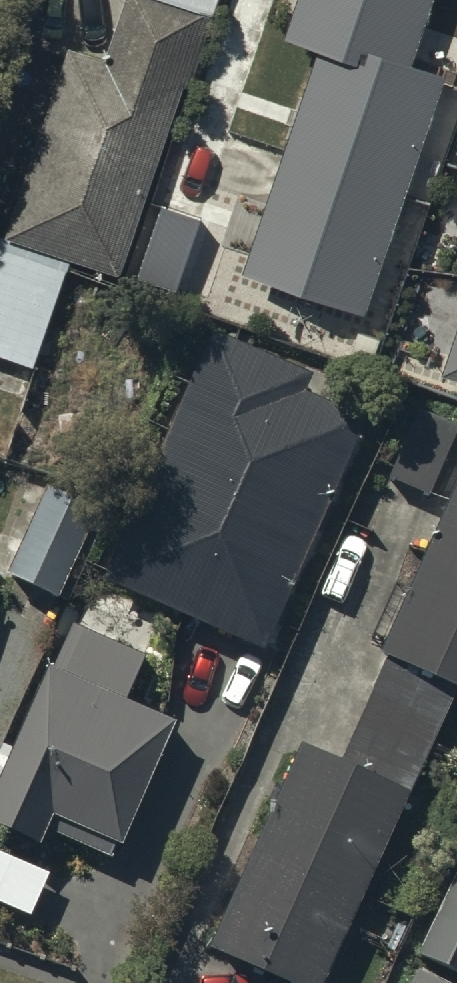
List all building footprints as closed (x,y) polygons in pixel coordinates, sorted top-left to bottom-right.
[(135,1),(200,23),(208,26),(218,0),(135,0),(135,1)] [(433,0),(310,0),(298,35),(335,48),(408,73),(433,0)] [(200,23),(135,1),(112,68),(73,55),(11,234),(116,269),(200,23)] [(408,73),(335,48),(297,157),(406,195),(445,86),(408,73)] [(367,307),(406,195),(297,157),(257,269),(367,307)] [(198,222),(161,209),(138,277),(175,289),(198,222)] [(1,244),(0,247),(0,354),(33,366),(69,269),(1,244)] [(309,383),(220,346),(116,590),(266,653),(362,428),(301,402),(309,383)] [(423,415),(391,485),(433,504),(456,451),(456,430),(423,415)] [(93,515),(52,496),(15,578),(56,596),(93,515)] [(439,560),(456,568),(456,521),(439,560)] [(439,560),(393,658),(456,688),(456,568),(439,560)] [(80,636),(0,815),(0,830),(38,847),(45,831),(116,862),(175,729),(125,707),(144,664),(80,636)] [(393,658),(367,714),(433,745),(456,694),(456,688),(393,658)] [(433,745),(367,714),(341,771),(407,802),(433,745)] [(341,771),(311,757),(267,851),(362,895),(362,898),(407,802),(341,771)] [(267,851),(221,949),(295,982),(321,982),(362,895),(267,851)] [(0,857),(0,901),(32,916),(49,881),(0,857)] [(422,960),(456,977),(456,888),(422,960)]
